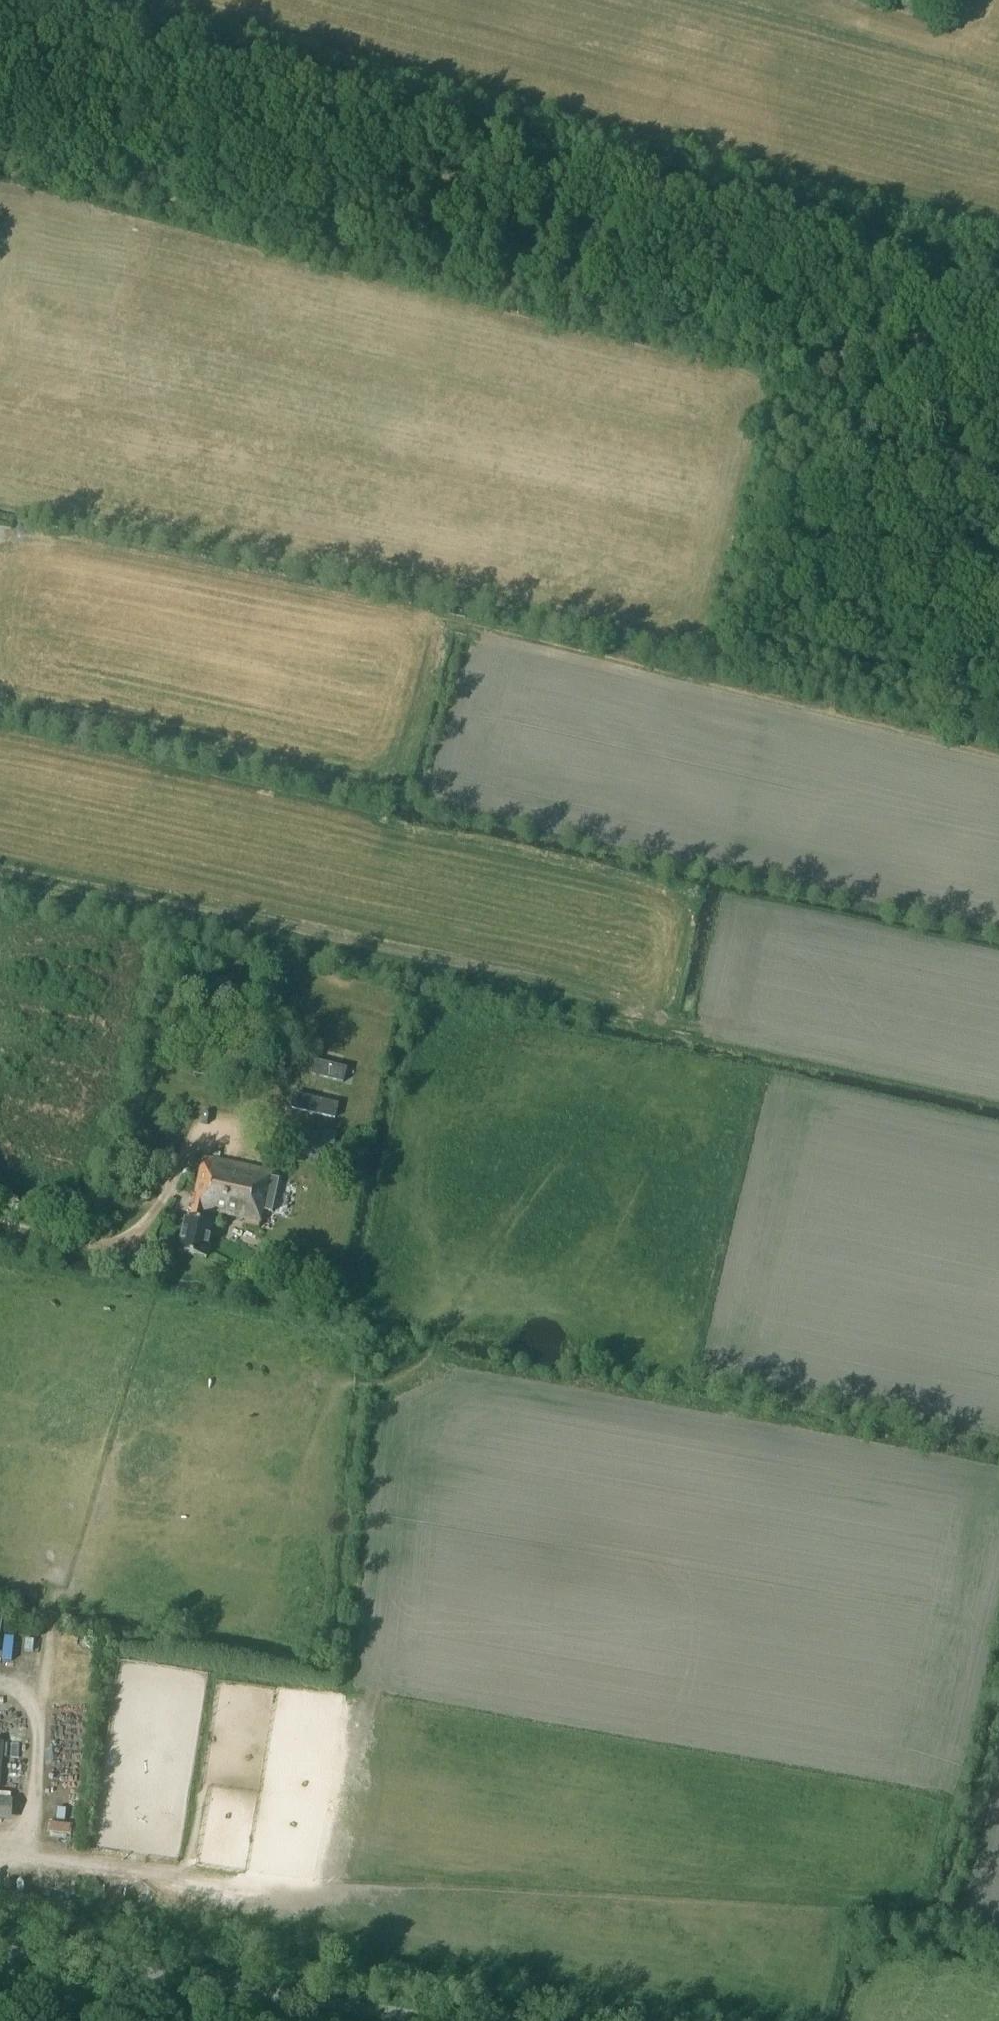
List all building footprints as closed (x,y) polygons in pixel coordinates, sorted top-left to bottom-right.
[(315,1060),(312,1075),(344,1082),(348,1068),(315,1060)] [(292,1108),(334,1118),(338,1104),(295,1094),(292,1108)] [(286,1140),(283,1153),(318,1161),(321,1147),(286,1140)] [(274,1211),(281,1177),(272,1175),(202,1159),(188,1219),(184,1218),(177,1252),(204,1258),(213,1217),(257,1227),(261,1211),(264,1211),(265,1209),(274,1211)]
